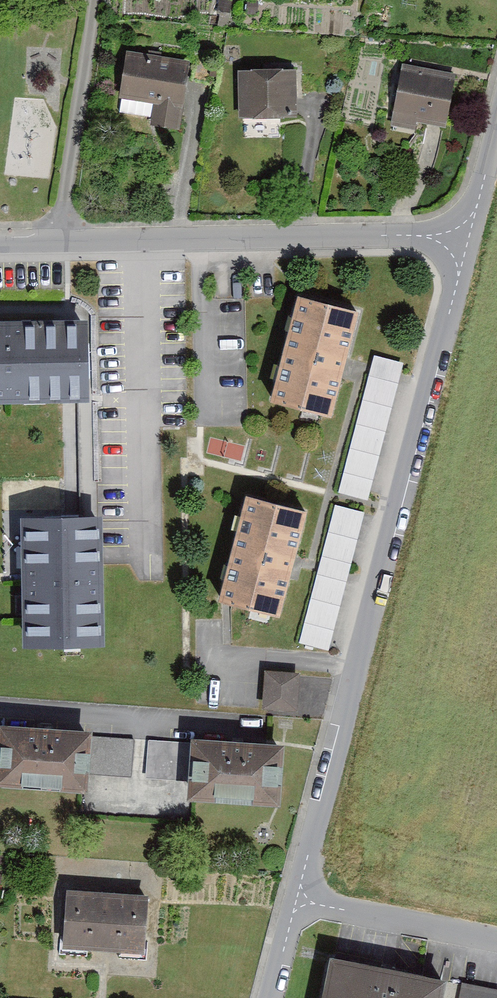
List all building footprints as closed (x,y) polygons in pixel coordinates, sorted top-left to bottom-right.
[(191,64),(130,54),(123,97),(156,102),(153,122),(181,127),(191,64)] [(460,77),(405,66),(394,125),(416,130),(418,118),(451,124),(460,77)] [(300,70),(243,70),(243,117),(300,116),(300,70)] [(355,315),(299,300),(272,404),(328,418),(355,315)] [(0,326),(0,396),(80,394),(78,324),(0,326)] [(403,365),(374,357),(338,492),(367,500),(403,365)] [(304,511),(248,497),(220,602),(277,617),(304,511)] [(364,513),(335,505),(300,642),(329,650),(364,513)] [(97,518),(17,519),(18,653),(97,652),(97,518)] [(300,675),(265,672),(262,709),(297,712),(300,675)] [(0,730),(0,786),(88,792),(89,774),(92,736),(0,730)] [(131,777),(134,739),(92,736),(89,774),(131,777)] [(194,744),(149,741),(146,778),(192,781),(194,744)] [(281,748),(194,744),(192,781),(191,797),(278,802),(281,748)] [(151,898),(67,894),(64,950),(148,955),(151,898)] [(323,997),(443,997),(446,984),(330,961),(323,997)] [(463,980),(460,997),(496,997),(496,986),(463,980)]
